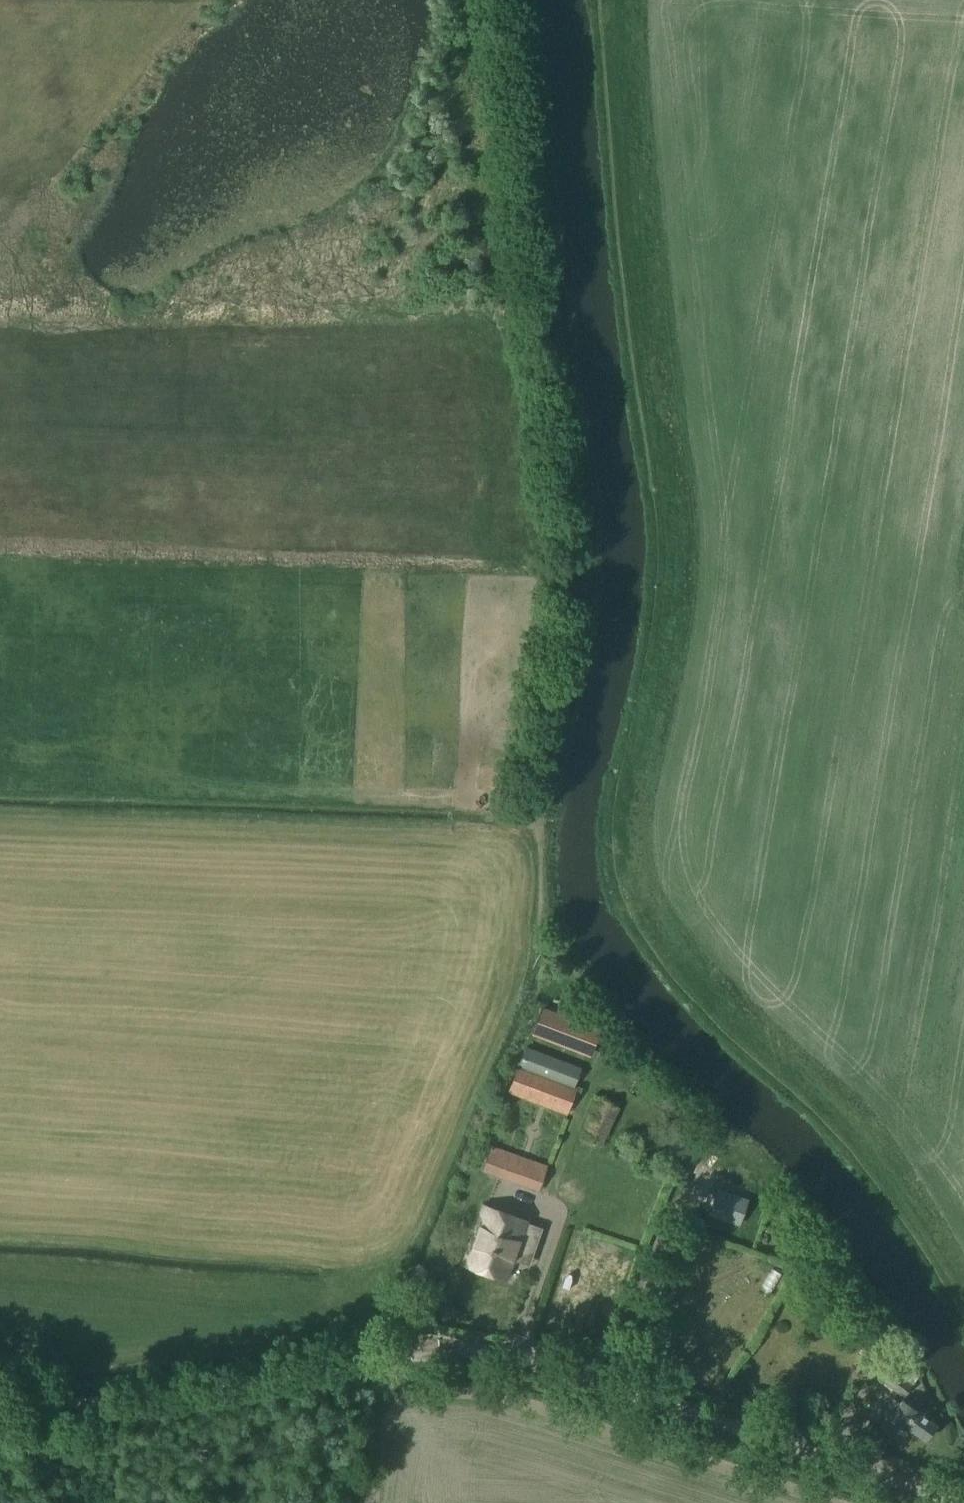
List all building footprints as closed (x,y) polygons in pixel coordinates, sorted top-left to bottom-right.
[(543,1008),(532,1035),(589,1056),(599,1029),(543,1008)] [(580,1068),(526,1048),(510,1093),(567,1115),(576,1088),(573,1087),(580,1068)] [(620,1108),(600,1099),(582,1137),(601,1147),(620,1108)] [(491,1146),(481,1171),(539,1192),(548,1166),(491,1146)] [(752,1189),(722,1178),(709,1214),(739,1224),(752,1189)] [(484,1205),(464,1263),(505,1279),(511,1258),(529,1265),(542,1228),(527,1223),(528,1221),(484,1205)] [(895,1364),(892,1367),(884,1379),(885,1379),(883,1383),(905,1398),(913,1386),(900,1377),(904,1371),(895,1364)] [(891,1397),(875,1420),(884,1426),(882,1428),(897,1439),(906,1426),(925,1440),(936,1425),(902,1400),(900,1403),(891,1397)]
